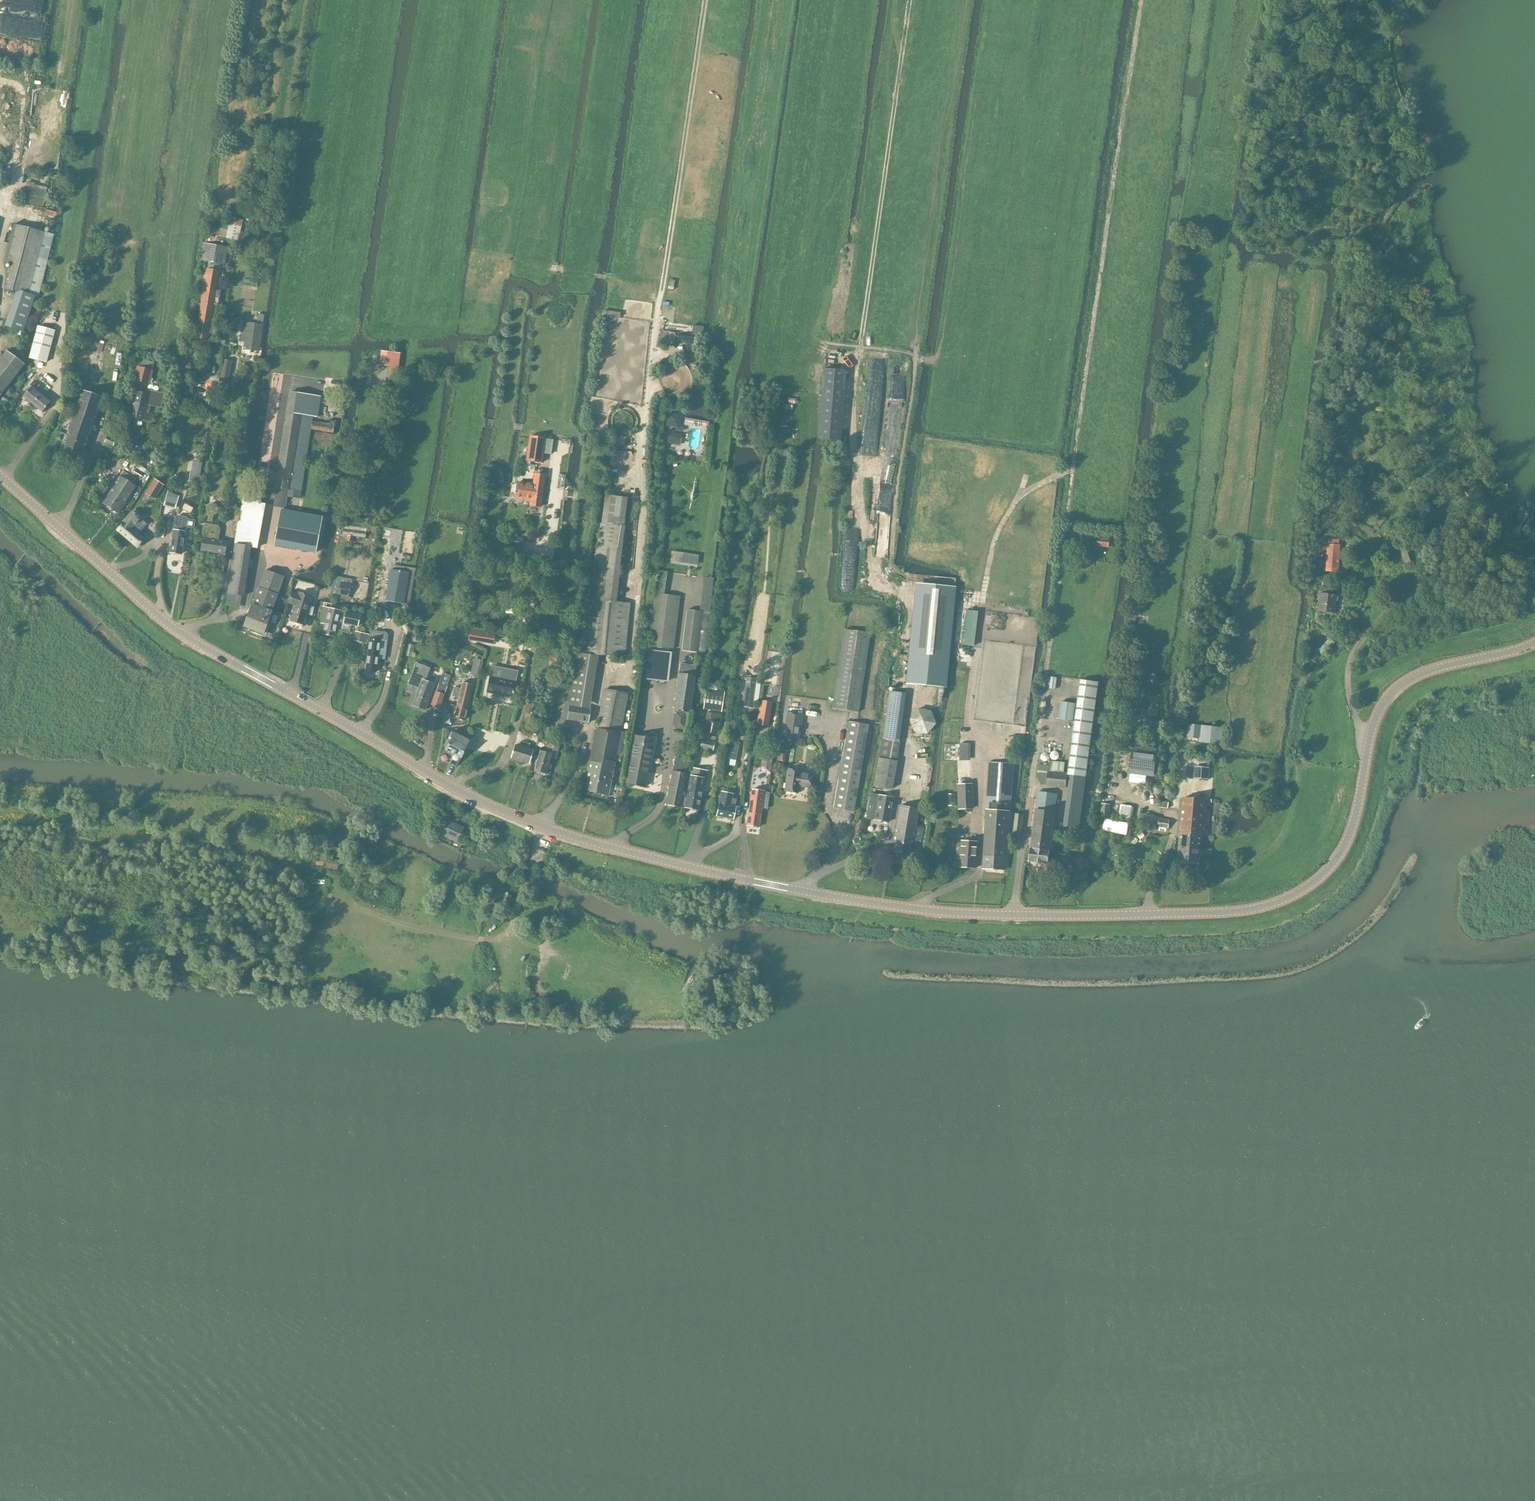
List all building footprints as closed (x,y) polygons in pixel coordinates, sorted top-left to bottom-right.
[(220,226),(218,236),(239,241),(243,220),(229,217),(226,227),(220,226)] [(14,224),(4,263),(11,264),(8,276),(4,289),(16,292),(31,297),(36,298),(38,299),(54,234),(51,233),(14,224)] [(204,237),(200,260),(225,264),(228,247),(208,243),(209,237),(204,237)] [(208,269),(196,337),(207,340),(208,333),(214,334),(217,320),(210,319),(213,304),(218,305),(220,291),(215,290),(218,271),(208,269)] [(243,329),(241,341),(245,342),(244,348),(252,350),(258,351),(259,348),(260,341),(262,325),(264,314),(259,313),(257,324),(244,322),(243,329)] [(31,364),(36,365),(45,366),(47,353),(51,334),(52,331),(45,330),(44,332),(35,330),(32,343),(28,359),(32,360),(31,364)] [(0,361),(0,394),(23,364),(12,355),(7,352),(0,361)] [(381,360),(381,365),(391,366),(390,379),(395,380),(396,366),(397,366),(399,354),(382,352),(381,360)] [(135,381),(149,384),(155,362),(140,359),(135,381)] [(219,381),(229,383),(233,361),(223,359),(219,381)] [(23,396),(33,404),(41,394),(35,390),(39,385),(33,381),(29,385),(31,387),(23,396)] [(147,420),(151,406),(161,408),(164,394),(150,390),(150,391),(150,394),(138,391),(138,392),(134,404),(132,416),(147,420)] [(82,455),(102,397),(82,391),(62,448),(82,455)] [(276,488),(273,507),(285,509),(287,497),(300,499),(301,491),(311,428),(333,432),(334,425),(312,421),(312,420),(293,417),(293,414),(317,417),(321,397),(320,397),(290,392),(287,416),(275,487),(275,488),(276,488)] [(41,394),(33,404),(42,412),(50,402),(41,394)] [(199,395),(197,407),(201,408),(201,410),(209,411),(212,396),(204,395),(203,396),(199,395)] [(116,431),(110,429),(105,442),(113,445),(115,439),(113,438),(116,431)] [(529,438),(526,460),(542,462),(543,453),(551,455),(551,451),(553,440),(545,438),(529,436),(529,438)] [(191,467),(189,481),(198,483),(201,469),(191,467)] [(139,479),(143,473),(136,469),(133,475),(139,479)] [(123,471),(102,503),(118,513),(135,486),(132,484),(135,479),(123,471)] [(517,482),(515,498),(531,500),(530,505),(540,507),(545,476),(535,474),(533,485),(517,482)] [(145,494),(154,499),(163,485),(154,479),(145,494)] [(168,491),(165,502),(168,503),(176,505),(178,499),(179,496),(168,491)] [(235,544),(227,594),(244,596),(251,547),(257,548),(261,525),(265,504),(243,500),(239,522),(238,521),(235,544)] [(204,524),(201,538),(203,538),(201,549),(224,553),(226,542),(218,541),(220,529),(219,527),(219,526),(220,518),(214,518),(213,517),(213,516),(218,513),(218,508),(215,504),(211,503),(207,506),(206,511),(209,515),(208,517),(207,516),(205,524),(204,524)] [(281,509),(274,545),(315,553),(322,517),(281,509)] [(132,512),(117,529),(138,547),(144,540),(138,535),(147,524),(143,521),(132,512)] [(175,522),(170,552),(181,554),(186,527),(192,528),(194,529),(195,520),(194,520),(187,519),(186,517),(178,515),(176,516),(175,522)] [(506,537),(505,544),(519,546),(520,539),(506,537)] [(1109,547),(1110,539),(1098,537),(1097,546),(1109,547)] [(1340,545),(1339,545),(1339,539),(1329,539),(1329,544),(1328,544),(1328,546),(1323,546),(1323,552),(1327,552),(1326,571),(1338,572),(1340,545)] [(1405,563),(1416,560),(1410,545),(1400,549),(1405,563)] [(390,570),(385,600),(403,603),(404,603),(407,583),(413,584),(416,569),(415,568),(410,568),(409,574),(390,570)] [(264,570),(244,626),(263,633),(283,577),(264,570)] [(348,596),(350,584),(351,580),(342,578),(341,582),(338,594),(348,596)] [(915,583),(905,684),(943,688),(946,688),(955,587),(915,583)] [(291,591),(288,603),(295,605),(290,621),(303,625),(309,604),(308,603),(310,596),(291,591)] [(673,649),(680,596),(655,593),(649,646),(673,649)] [(1335,612),(1337,595),(1321,593),(1319,611),(1335,612)] [(581,620),(578,652),(625,656),(630,604),(616,603),(588,600),(585,600),(583,600),(581,620)] [(323,607),(320,618),(326,620),(323,633),(334,636),(338,622),(357,626),(360,615),(323,607)] [(696,652),(701,612),(687,610),(682,650),(696,652)] [(966,610),(962,645),(974,647),(978,611),(966,610)] [(844,629),(833,708),(858,712),(869,633),(844,629)] [(355,631),(353,640),(367,644),(369,635),(355,631)] [(470,631),(469,640),(486,643),(487,633),(470,631)] [(364,665),(364,670),(366,670),(366,671),(375,672),(377,658),(385,659),(388,641),(379,640),(372,639),(370,638),(370,643),(367,665),(364,665)] [(639,679),(642,679),(668,682),(672,653),(643,649),(639,679)] [(474,658),(470,674),(477,676),(481,660),(474,658)] [(572,675),(568,694),(593,699),(597,679),(600,680),(603,660),(593,658),(589,678),(572,675)] [(416,664),(408,684),(418,688),(412,705),(425,710),(434,684),(424,681),(429,669),(416,664)] [(690,711),(696,666),(680,664),(674,709),(690,711)] [(490,676),(487,692),(512,697),(513,693),(514,694),(514,691),(513,691),(515,681),(517,671),(502,668),(500,678),(490,676)] [(1073,775),(1066,825),(1079,827),(1086,777),(1099,682),(1080,679),(1068,774),(1070,775),(1073,775)] [(453,687),(451,697),(458,698),(457,705),(467,707),(472,685),(462,683),(460,689),(453,687)] [(439,708),(444,695),(447,687),(438,684),(436,691),(431,704),(439,708)] [(754,687),(745,685),(742,706),(752,707),(754,687)] [(604,689),(597,725),(621,730),(627,694),(604,689)] [(703,709),(721,712),(725,692),(707,689),(703,709)] [(760,700),(757,725),(768,726),(772,701),(760,700)] [(1061,701),(1059,719),(1073,721),(1075,703),(1061,701)] [(526,713),(532,714),(534,704),(527,703),(526,713)] [(449,704),(446,716),(464,720),(467,707),(457,705),(457,706),(449,704)] [(570,705),(568,719),(570,720),(589,723),(591,709),(589,709),(570,705)] [(913,732),(927,734),(936,723),(931,711),(917,708),(909,719),(913,732)] [(712,751),(714,742),(715,737),(709,735),(709,733),(717,735),(721,715),(707,712),(700,748),(712,751)] [(786,712),(783,736),(799,738),(803,714),(786,712)] [(1146,718),(1145,728),(1156,730),(1158,720),(1146,718)] [(849,721),(834,808),(853,811),(868,725),(849,721)] [(597,729),(587,779),(610,784),(620,733),(621,730),(597,725),(597,729)] [(1200,725),(1199,742),(1203,743),(1220,744),(1222,727),(1205,726),(1200,725)] [(450,742),(445,750),(461,758),(465,750),(465,749),(469,741),(452,732),(449,737),(451,739),(450,742)] [(634,736),(626,783),(645,787),(654,739),(634,736)] [(879,758),(874,785),(892,789),(896,761),(900,742),(899,742),(881,739),(879,758)] [(729,740),(727,751),(726,750),(725,758),(736,760),(737,753),(739,742),(729,740)] [(515,745),(511,758),(529,763),(533,750),(528,749),(529,744),(520,741),(519,746),(515,745)] [(545,774),(552,754),(540,750),(534,770),(545,774)] [(1156,754),(1133,751),(1131,768),(1154,771),(1156,754)] [(680,806),(689,762),(687,762),(688,759),(677,757),(676,760),(675,760),(666,804),(680,806)] [(961,761),(957,761),(957,774),(970,773),(970,761),(961,761)] [(1038,764),(1036,775),(1042,785),(1047,786),(1066,787),(1067,773),(1064,773),(1065,762),(1049,761),(1048,766),(1038,764)] [(989,762),(986,810),(988,811),(1008,812),(1011,812),(1013,763),(989,762)] [(1199,767),(1198,779),(1209,780),(1209,768),(1199,767)] [(809,788),(811,774),(800,772),(801,771),(787,769),(784,791),(797,793),(798,786),(809,788)] [(698,810),(703,778),(691,776),(686,801),(683,801),(683,806),(685,807),(698,810)] [(587,779),(585,790),(608,795),(610,784),(587,779)] [(970,784),(958,784),(959,809),(960,809),(971,809),(971,808),(970,784)] [(1166,787),(1164,790),(1164,795),(1165,797),(1168,799),(1172,799),(1175,797),(1175,794),(1175,791),(1175,788),(1173,786),(1170,785),(1167,786),(1166,787)] [(758,827),(763,791),(752,790),(747,825),(758,827)] [(732,819),(735,807),(730,806),(732,794),(722,792),(717,816),(732,819)] [(1031,848),(1029,861),(1048,864),(1050,851),(1055,812),(1057,794),(1038,792),(1031,848)] [(870,794),(866,818),(888,822),(893,798),(890,797),(870,794)] [(1184,798),(1182,816),(1199,817),(1200,799),(1184,798)] [(1182,816),(1181,834),(1206,836),(1209,802),(1211,802),(1211,800),(1200,799),(1199,817),(1182,816)] [(1102,803),(1101,813),(1109,814),(1110,804),(1102,803)] [(1130,817),(1132,806),(1121,804),(1119,815),(1130,817)] [(899,807),(892,851),(910,855),(912,840),(920,842),(923,828),(915,827),(917,810),(899,807)] [(988,811),(984,869),(1004,870),(1008,812),(988,811)] [(1141,813),(1139,823),(1152,825),(1158,826),(1168,828),(1169,821),(1159,819),(1153,814),(1141,813)] [(1021,834),(1024,815),(1015,814),(1013,833),(1021,834)] [(446,822),(441,832),(458,839),(462,830),(446,822)] [(1179,857),(1178,870),(1199,872),(1200,858),(1201,848),(1206,848),(1206,836),(1181,834),(1179,857)] [(957,858),(956,866),(961,866),(961,867),(976,868),(977,842),(962,841),(961,858),(957,858)]
